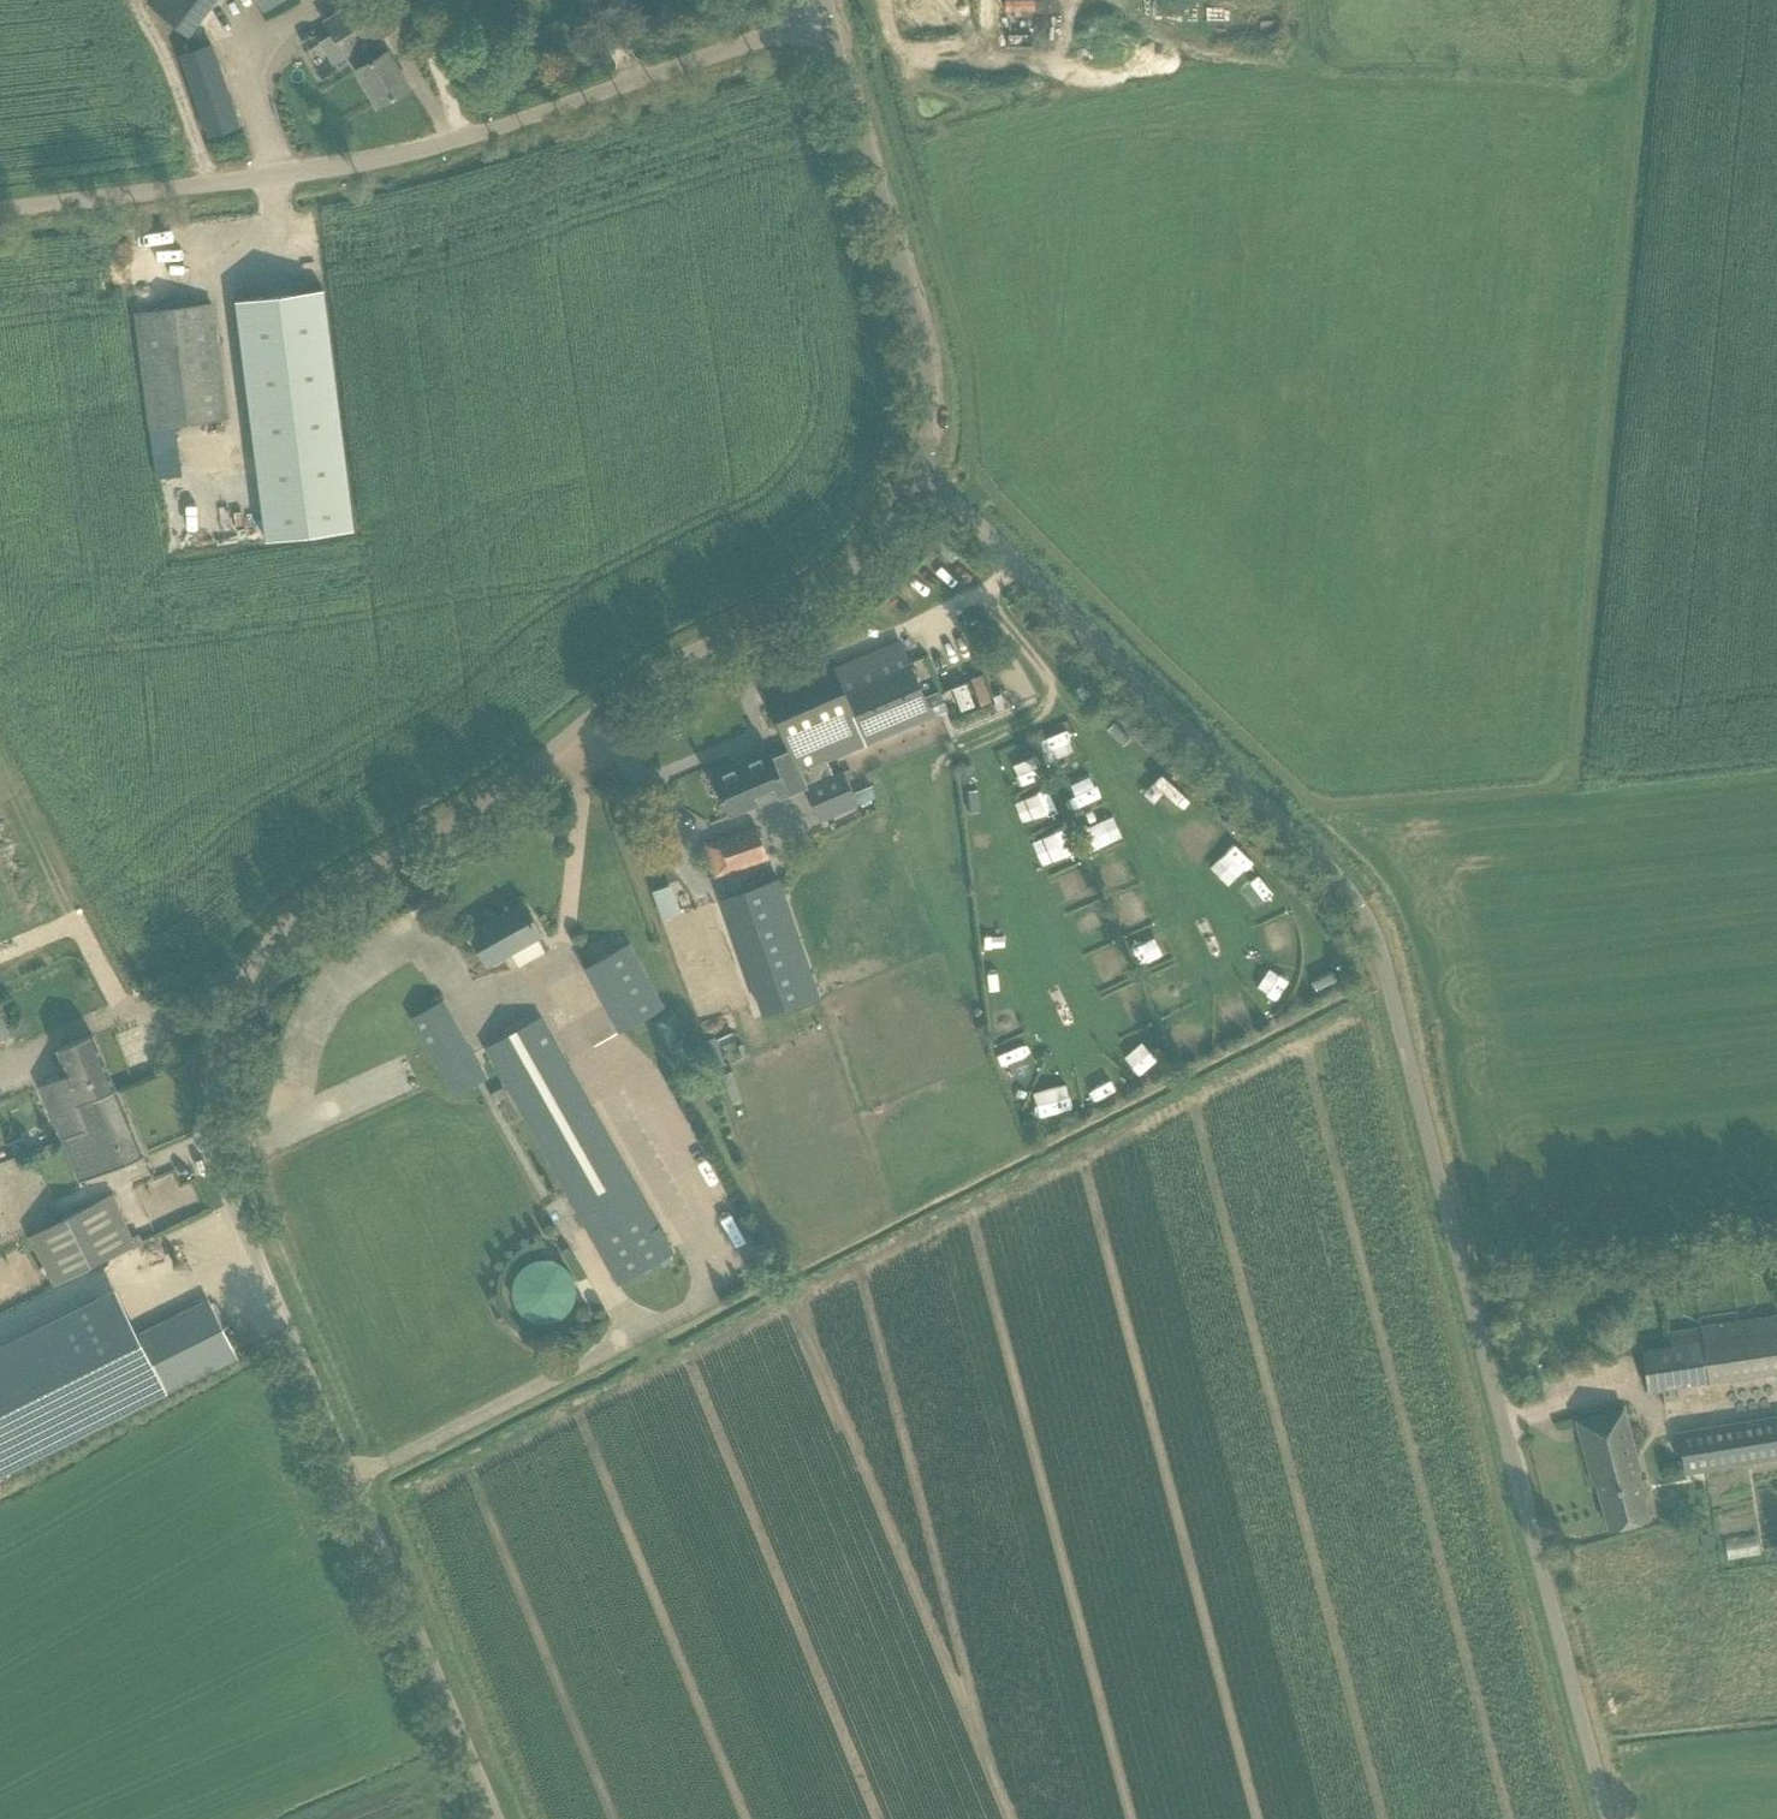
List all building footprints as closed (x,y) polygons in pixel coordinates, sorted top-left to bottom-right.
[(144,3),(189,36),(216,0),(147,0),(144,3)] [(264,14),(288,0),(256,0),(264,14)] [(325,21),(347,58),(348,58),(377,107),(409,88),(388,51),(373,60),(365,47),(390,33),(371,0),(340,0),(345,9),(325,21)] [(907,21),(955,22),(956,0),(907,0),(907,21)] [(212,42),(180,53),(186,69),(209,137),(241,126),(218,57),(212,42)] [(236,301),(266,541),(353,530),(322,290),(236,301)] [(135,314),(138,338),(150,428),(226,418),(212,304),(135,314)] [(829,659),(762,688),(789,751),(799,774),(806,789),(819,821),(856,806),(845,781),(853,778),(850,770),(842,773),(833,777),(827,762),(867,745),(843,692),(833,667),(829,659)] [(909,664),(843,692),(867,745),(932,716),(909,664)] [(1067,739),(1044,748),(1051,766),(1074,757),(1067,739)] [(1029,748),(1009,756),(1018,780),(1039,772),(1029,748)] [(732,765),(710,774),(728,817),(777,796),(787,792),(782,781),(799,774),(789,751),(773,758),(770,753),(748,763),(733,769),(732,765)] [(1063,791),(1070,811),(1093,803),(1085,783),(1063,791)] [(855,792),(859,804),(876,798),(871,786),(855,792)] [(1170,808),(1188,827),(1206,811),(1189,791),(1170,808)] [(1090,847),(1109,841),(1104,824),(1085,830),(1090,847)] [(755,827),(719,839),(702,844),(713,877),(766,860),(755,827)] [(1240,876),(1253,860),(1236,846),(1224,862),(1240,876)] [(778,878),(723,898),(729,915),(764,1015),(819,996),(785,898),(778,878)] [(653,889),(662,919),(681,913),(672,883),(653,889)] [(979,907),(1001,905),(999,884),(977,886),(979,907)] [(469,934),(481,955),(487,966),(511,952),(518,966),(544,951),(537,938),(540,936),(522,904),(469,934)] [(1084,938),(1109,927),(1099,904),(1074,914),(1084,938)] [(1272,924),(1272,949),(1296,948),(1295,923),(1272,924)] [(1138,964),(1173,951),(1166,932),(1131,945),(1138,964)] [(628,944),(583,968),(618,1032),(663,1008),(628,944)] [(1260,961),(1250,984),(1284,999),(1294,977),(1260,961)] [(1012,971),(988,972),(989,1000),(1013,998),(1012,971)] [(16,1037),(0,999),(0,1043),(16,1037)] [(411,1019),(423,1040),(454,1095),(485,1077),(443,1002),(411,1019)] [(541,1016),(483,1048),(616,1285),(674,1253),(541,1016)] [(39,1087),(62,1140),(88,1131),(80,1108),(115,1092),(92,1035),(57,1050),(67,1075),(39,1087)] [(1028,1044),(996,1059),(1008,1084),(1040,1069),(1028,1044)] [(1106,1071),(1087,1078),(1095,1098),(1114,1091),(1106,1071)] [(1036,1093),(1040,1119),(1075,1113),(1070,1087),(1036,1093)] [(88,1131),(62,1140),(79,1181),(142,1155),(115,1092),(80,1108),(88,1131)] [(168,1219),(205,1203),(194,1179),(180,1185),(173,1171),(151,1180),(168,1219)] [(112,1194),(29,1237),(53,1284),(133,1244),(112,1194)] [(527,1326),(577,1305),(556,1255),(507,1276),(527,1326)] [(0,1346),(0,1475),(235,1357),(207,1301),(139,1335),(147,1350),(106,1370),(75,1308),(0,1346)] [(1643,1350),(1649,1392),(1709,1382),(1709,1385),(1776,1374),(1776,1314),(1741,1320),(1669,1331),(1671,1346),(1643,1350)] [(1623,1408),(1576,1421),(1593,1484),(1596,1484),(1609,1531),(1650,1520),(1637,1471),(1632,1472),(1629,1458),(1636,1456),(1623,1408)] [(1776,1459),(1776,1417),(1679,1433),(1685,1474),(1776,1459)]
